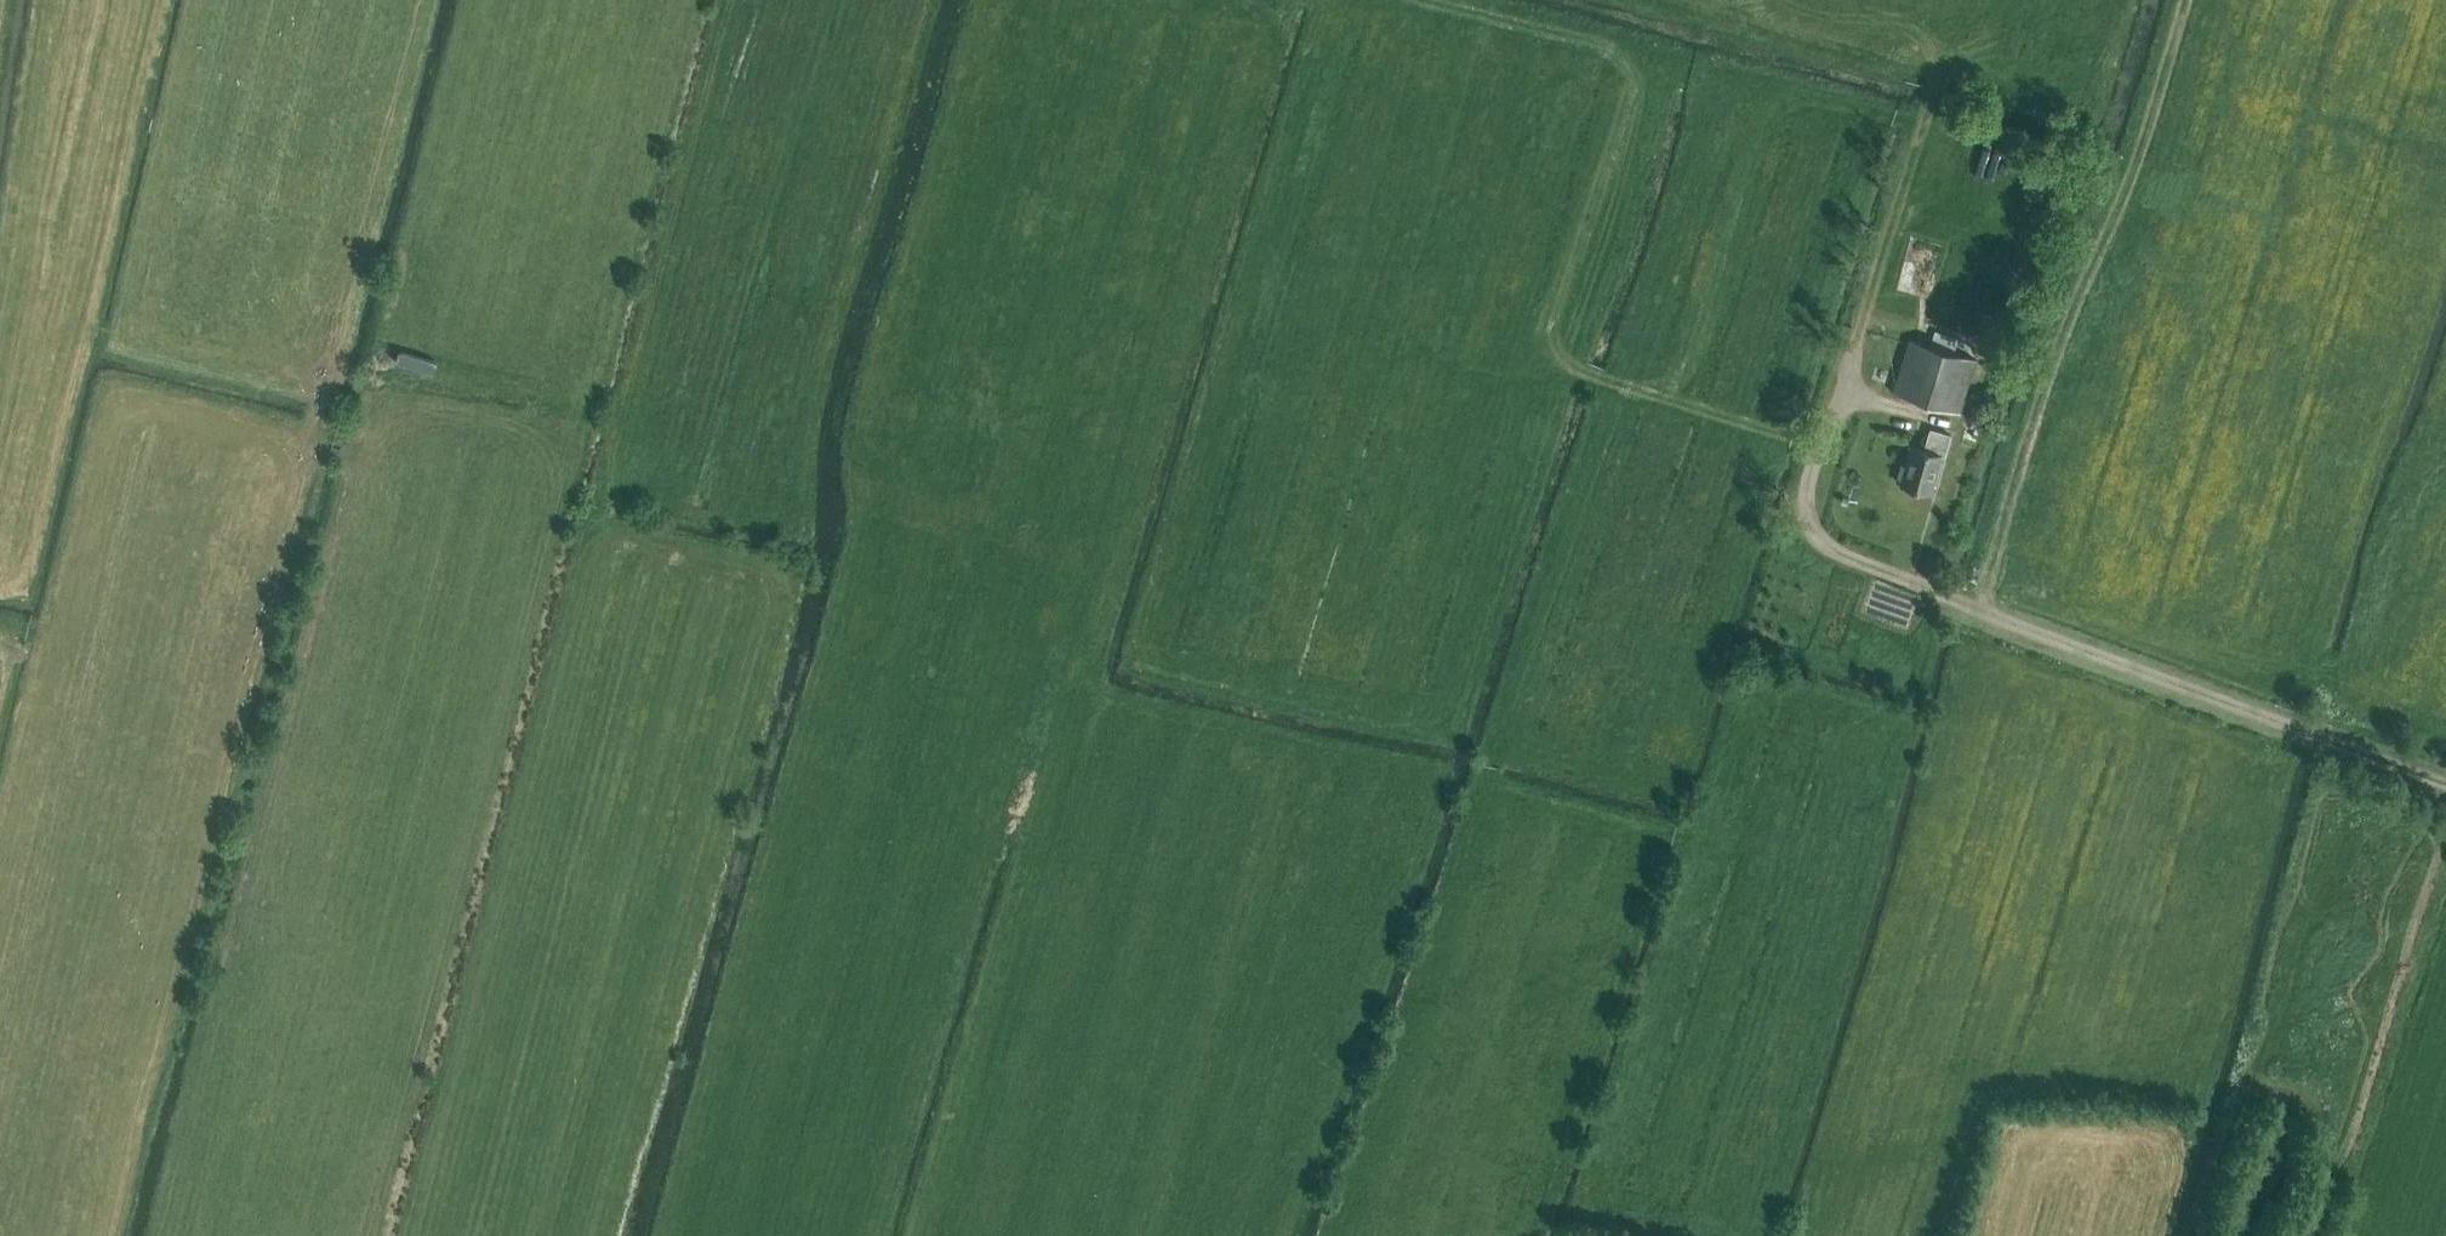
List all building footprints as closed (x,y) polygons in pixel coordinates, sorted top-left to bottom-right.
[(2010,320),(1982,314),(1978,332),(2007,338),(2010,320)] [(1960,412),(1975,360),(1910,340),(1894,392),(1960,412)] [(1977,447),(1987,408),(1972,405),(1962,444),(1977,447)] [(1944,456),(1950,435),(1930,429),(1924,450),(1911,447),(1901,483),(1931,492),(1942,455),(1944,456)]
